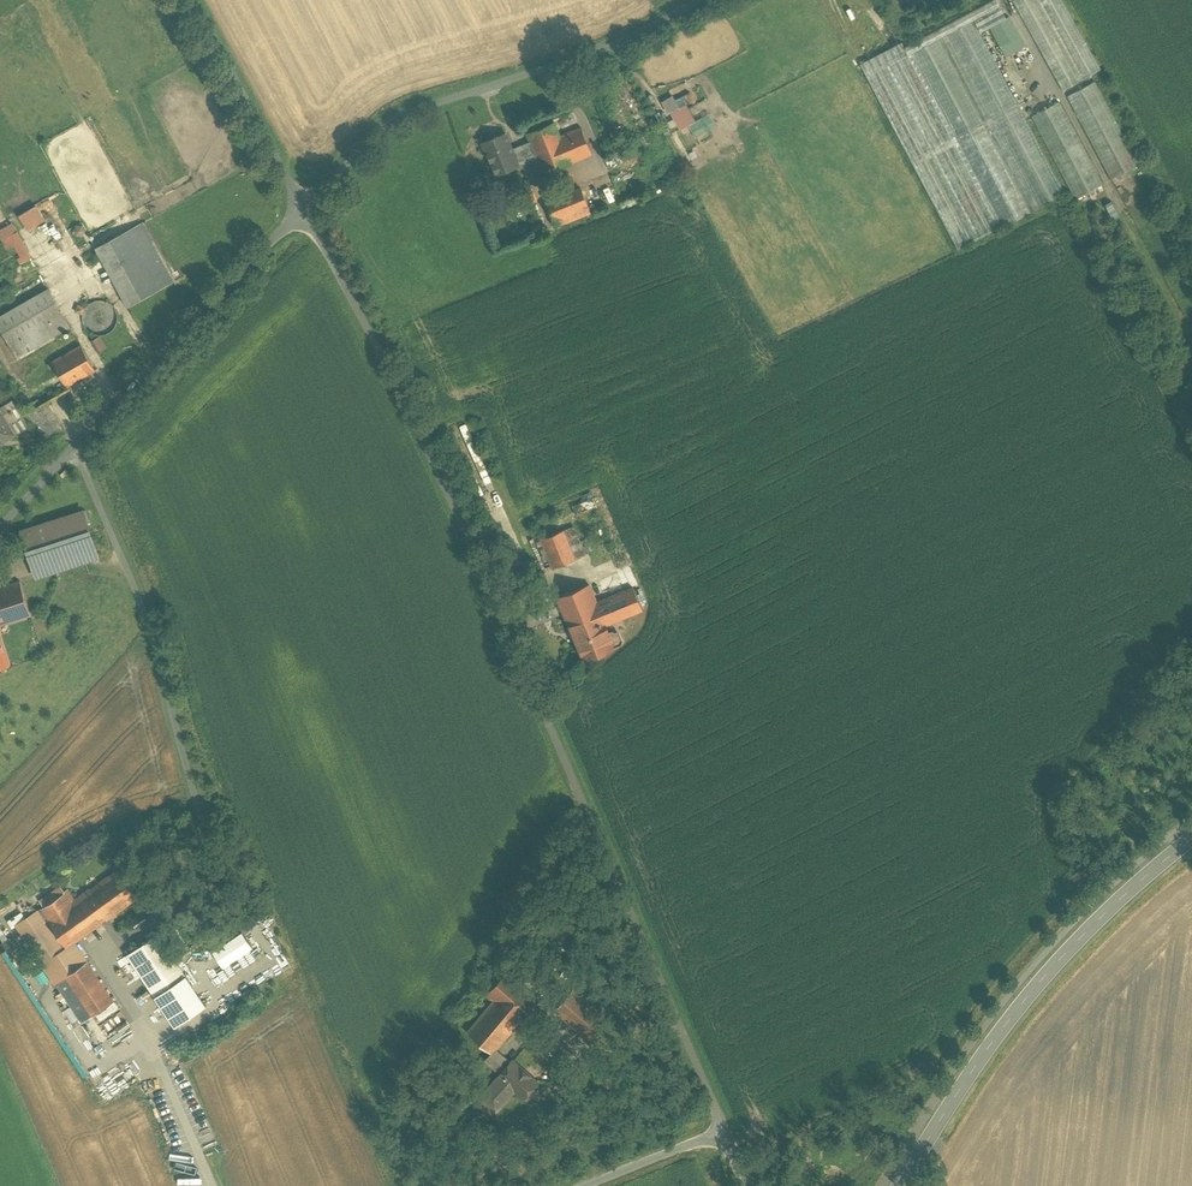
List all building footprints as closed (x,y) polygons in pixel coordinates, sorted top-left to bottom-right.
[(997,0),(993,0),(904,47),(902,42),(860,64),(958,249),(1002,225),(1003,227),(1066,193),(980,32),(990,27),(1001,47),(1020,36),(1009,16),(1006,18),(997,0)] [(1063,92),(1104,69),(1064,0),(1012,0),(1063,92)] [(1140,165),(1097,84),(1069,99),(1112,180),(1140,165)] [(1061,103),(1033,117),(1076,201),(1104,186),(1061,103)] [(540,172),(592,153),(582,126),(558,135),(553,123),(525,134),(528,143),(536,163),(540,172)] [(521,168),(536,163),(528,143),(512,149),(505,131),(477,140),(489,173),(519,163),(521,168)] [(615,184),(585,195),(591,211),(622,198),(615,184)] [(562,223),(591,211),(585,195),(581,187),(546,203),(556,226),(562,223)] [(25,231),(43,221),(35,206),(17,216),(25,231)] [(142,223),(96,248),(128,306),(174,281),(142,223)] [(9,224),(0,229),(0,238),(7,251),(14,247),(21,259),(27,255),(9,224)] [(69,328),(44,288),(0,314),(0,334),(16,360),(42,345),(69,328)] [(106,302),(99,301),(93,302),(89,304),(84,310),(83,316),(84,323),(88,328),(92,331),(97,333),(103,333),(108,331),(112,327),(114,323),(115,318),(115,313),(113,308),(111,306),(106,302)] [(136,362),(119,334),(89,352),(106,380),(136,362)] [(50,362),(44,350),(17,364),(37,402),(41,399),(92,372),(79,347),(50,362)] [(64,435),(41,399),(37,402),(21,412),(44,447),(64,435)] [(13,400),(4,405),(12,418),(21,413),(13,400)] [(12,418),(4,405),(0,407),(0,440),(13,432),(8,425),(11,423),(9,420),(12,418)] [(580,503),(594,497),(592,492),(578,497),(580,503)] [(594,497),(580,503),(573,505),(577,515),(598,507),(594,497)] [(83,511),(22,531),(36,577),(55,571),(98,557),(83,511)] [(571,527),(541,540),(554,568),(583,555),(571,527)] [(542,570),(533,574),(538,587),(547,583),(542,570)] [(31,615),(20,581),(0,588),(0,625),(31,615)] [(605,623),(605,624),(642,609),(634,587),(598,603),(589,585),(557,596),(573,636),(605,623)] [(614,645),(610,635),(605,624),(605,623),(573,636),(583,660),(614,647),(614,645)] [(610,635),(614,645),(619,643),(615,633),(610,635)] [(89,893),(108,916),(131,900),(114,876),(89,893)] [(108,916),(89,893),(64,910),(54,896),(11,926),(79,1023),(109,1001),(69,944),(108,916)] [(201,1006),(152,935),(122,956),(170,1027),(201,1006)] [(486,1059),(501,1073),(511,1063),(497,1050),(540,1000),(507,971),(487,994),(495,1000),(467,1032),(493,1054),(486,1059)] [(610,1019),(574,988),(555,1010),(592,1041),(610,1019)] [(513,1060),(511,1063),(501,1073),(480,1098),(496,1111),(515,1089),(524,1096),(537,1081),(513,1060)]
